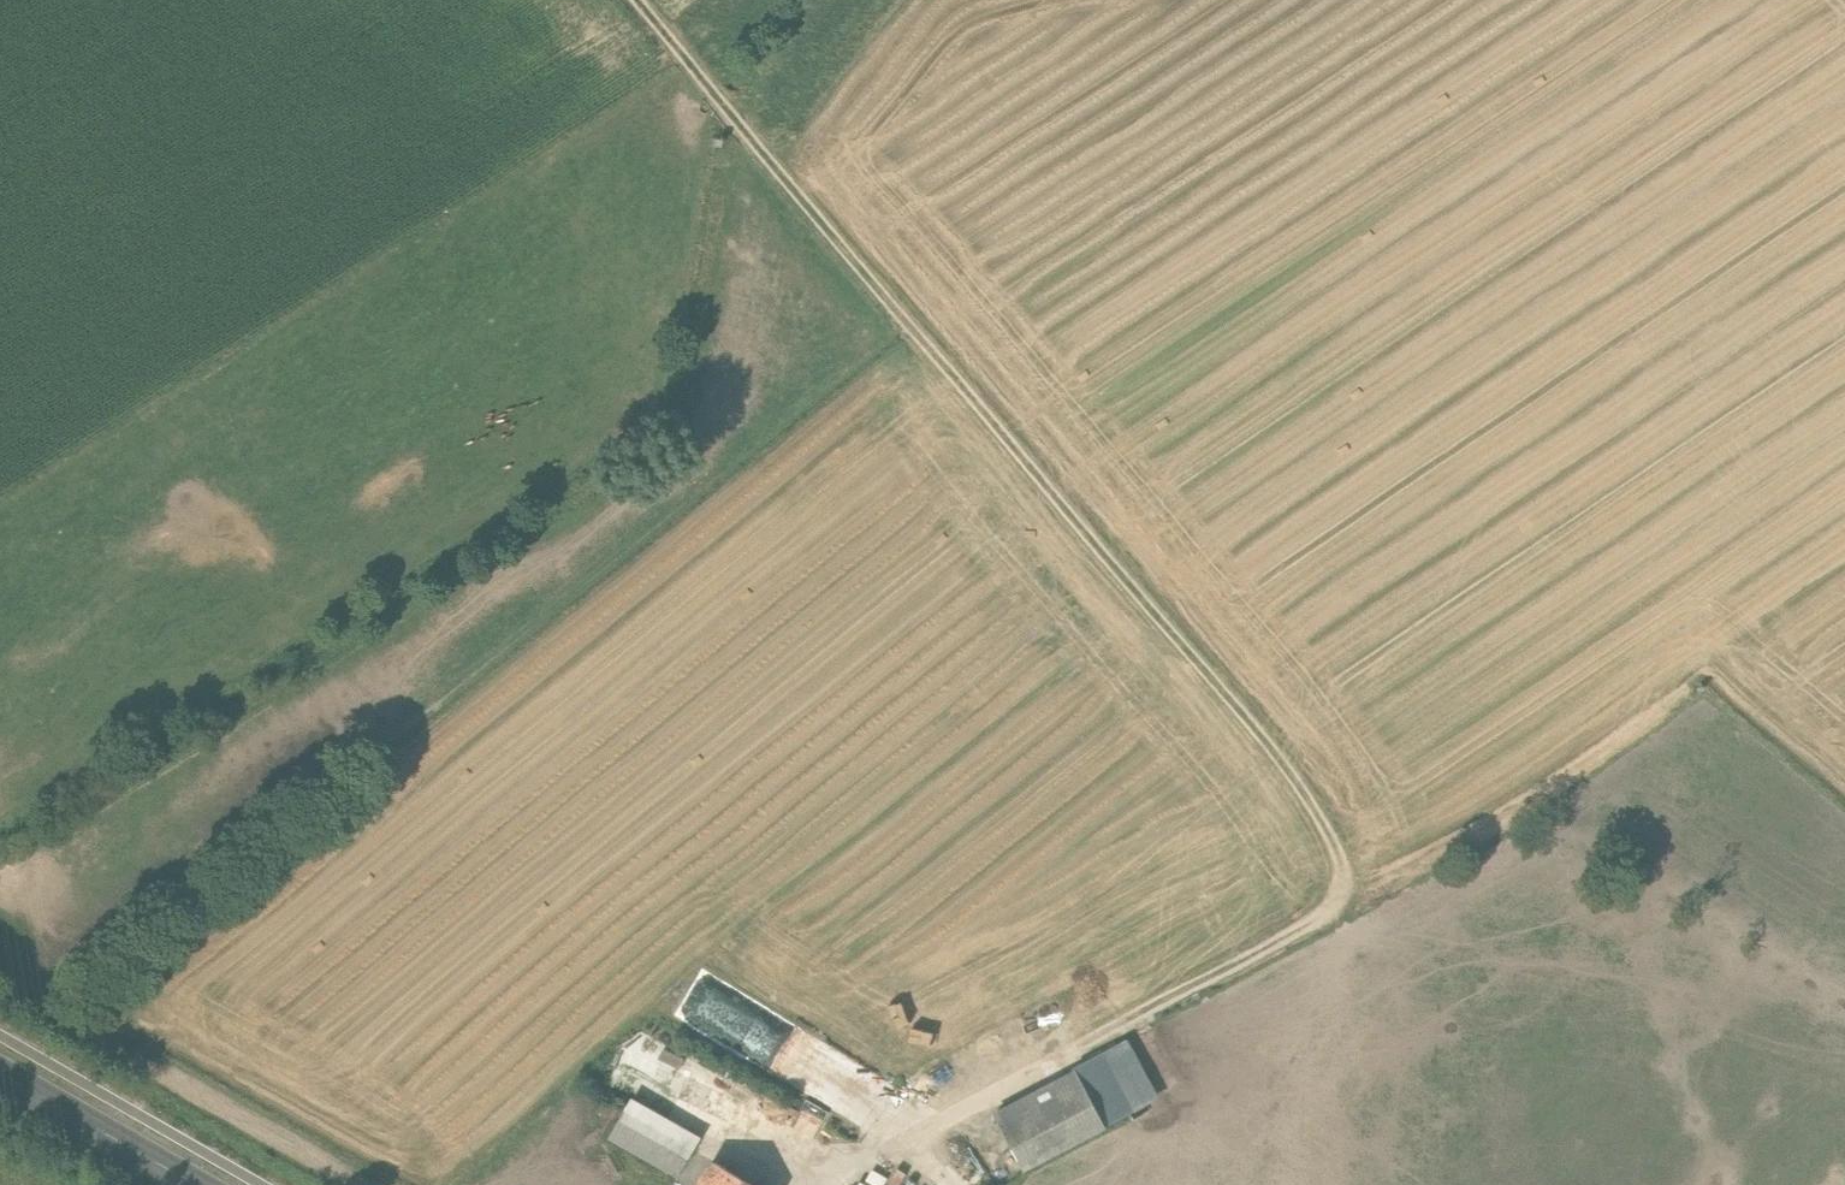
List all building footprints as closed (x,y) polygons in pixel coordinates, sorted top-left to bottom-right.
[(1153,1100),(1126,1048),(1079,1074),(1106,1125),(1153,1100)] [(1106,1125),(1079,1074),(994,1119),(1022,1170),(1106,1125)] [(695,1138),(624,1099),(600,1140),(672,1180),(695,1138)] [(712,1164),(700,1184),(749,1184),(712,1164)]
